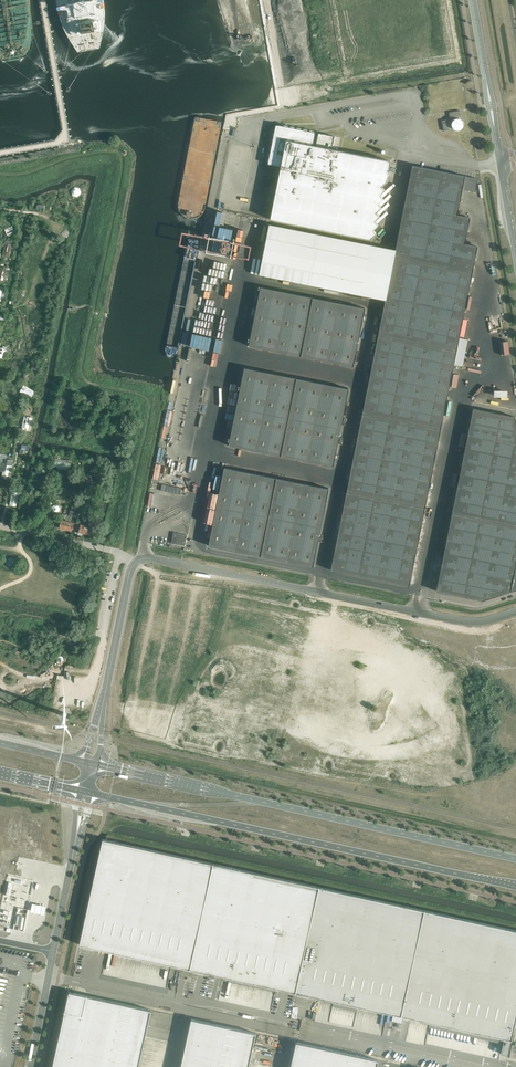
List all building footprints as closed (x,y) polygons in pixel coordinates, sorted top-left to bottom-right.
[(460,119),(459,118),(458,118),(457,118),(456,118),(455,119),(454,119),(453,120),(452,121),(452,122),(451,123),(451,124),(451,125),(451,126),(452,127),(452,128),(453,129),(454,129),(454,130),(455,130),(456,130),(456,131),(457,131),(458,131),(459,131),(459,130),(460,130),(461,130),(462,129),(462,128),(463,128),(463,127),(463,126),(464,125),(464,124),(464,123),(463,122),(463,121),(462,120),(461,119),(460,119)] [(381,187),(386,182),(391,161),(332,149),(335,136),(319,133),(316,146),(313,145),(315,132),(282,126),(282,127),(281,127),(280,127),(278,127),(277,128),(277,129),(276,130),(276,131),(275,131),(274,131),(268,164),(281,167),(270,219),(370,239),(376,234),(373,230),(378,225),(374,221),(380,216),(376,213),(381,208),(378,204),(383,199),(380,195),(385,190),(381,187)] [(409,586),(477,246),(465,244),(470,218),(457,215),(462,189),(475,192),(478,179),(412,166),(345,498),(346,499),(345,505),(344,505),(345,505),(344,511),(343,511),(343,512),(344,512),(343,518),(341,518),(342,518),(341,524),(340,524),(340,525),(341,525),(340,531),(339,531),(340,531),(339,537),(338,537),(337,538),(339,538),(337,544),(336,544),(337,544),(336,550),(335,550),(335,551),(336,551),(335,557),(334,557),(335,557),(333,563),(332,563),(331,570),(409,586)] [(73,194),(78,196),(81,192),(80,187),(75,186),(72,190),(73,194)] [(269,224),(259,274),(361,295),(371,245),(269,224)] [(7,228),(4,230),(8,237),(13,235),(12,233),(14,232),(12,226),(11,227),(10,225),(7,227),(7,228)] [(11,245),(5,244),(3,256),(9,257),(11,245)] [(301,356),(313,298),(312,298),(312,299),(306,297),(306,296),(306,297),(300,296),(300,295),(299,295),(299,296),(293,295),(293,294),(293,295),(287,293),(287,292),(286,292),(286,293),(280,292),(280,291),(280,292),(274,291),(274,290),(273,290),(273,291),(267,290),(267,288),(267,289),(262,288),(261,288),(262,287),(260,287),(260,288),(261,288),(260,294),(259,293),(259,294),(260,294),(259,300),(258,300),(258,301),(259,301),(258,307),(257,306),(256,307),(258,307),(256,313),(255,313),(255,314),(256,314),(255,320),(254,319),(254,320),(255,320),(254,326),(253,326),(253,327),(254,327),(252,333),(251,333),(252,333),(251,339),(250,339),(250,340),(251,340),(250,345),(249,345),(249,346),(250,346),(250,345),(255,346),(255,347),(256,347),(256,346),(262,347),(262,349),(262,348),(269,349),(269,350),(270,350),(270,349),(275,350),(275,351),(275,350),(280,351),(280,352),(281,352),(281,351),(288,353),(288,354),(288,353),(294,354),(294,355),(295,355),(295,354),(301,355),(301,356)] [(359,334),(360,328),(361,328),(360,327),(361,321),(362,322),(362,321),(361,321),(363,315),(364,315),(363,314),(364,309),(365,309),(365,308),(364,308),(363,308),(363,309),(358,308),(359,307),(358,307),(358,308),(352,307),(352,305),(351,305),(351,306),(345,305),(345,304),(345,305),(339,304),(339,303),(338,303),(338,304),(332,303),(332,302),(332,301),(332,303),(326,301),(326,300),(325,300),(325,301),(319,300),(319,299),(319,300),(313,299),(313,298),(301,356),(301,357),(301,355),(308,357),(307,358),(308,358),(308,357),(314,358),(314,359),(314,358),(321,359),(321,361),(322,361),(322,360),(327,361),(327,362),(328,361),(333,362),(332,363),(333,363),(333,362),(340,363),(340,364),(340,363),(347,365),(346,366),(347,366),(347,365),(352,366),(352,367),(353,367),(353,366),(352,366),(353,360),(354,361),(355,360),(353,360),(355,354),(356,354),(355,353),(356,347),(357,348),(357,347),(356,347),(357,341),(358,341),(357,340),(359,334),(360,335),(360,334),(359,334)] [(281,456),(297,378),(296,378),(296,379),(290,378),(290,377),(290,376),(290,378),(284,376),(284,375),(283,375),(283,376),(276,375),(276,374),(276,375),(271,374),(271,373),(270,373),(270,374),(265,373),(265,372),(265,371),(265,373),(258,371),(258,370),(257,370),(257,371),(251,370),(251,369),(251,370),(246,369),(246,368),(245,368),(244,367),(244,368),(245,368),(244,374),(243,374),(244,374),(243,380),(242,380),(242,381),(243,381),(242,387),(240,387),(241,387),(240,393),(239,393),(239,394),(240,394),(239,400),(238,400),(239,400),(238,406),(237,406),(236,407),(238,407),(236,413),(235,413),(236,413),(235,419),(234,419),(234,420),(235,420),(234,426),(233,426),(234,426),(232,432),(231,432),(231,433),(232,433),(231,439),(230,439),(231,439),(230,445),(229,445),(229,446),(230,446),(230,445),(235,446),(235,447),(236,446),(242,447),(242,448),(242,447),(249,449),(249,450),(250,449),(255,450),(255,451),(255,450),(260,451),(260,452),(261,452),(261,451),(268,452),(268,453),(268,454),(268,452),(274,454),(274,455),(275,455),(275,454),(281,455),(281,456)] [(340,427),(341,421),(342,421),(341,421),(342,415),(344,415),(344,414),(343,414),(344,408),(345,408),(344,408),(345,402),(346,402),(346,401),(345,401),(346,395),(348,395),(347,395),(348,389),(349,389),(349,388),(348,388),(348,389),(347,389),(342,388),(342,387),(342,388),(336,387),(336,386),(335,386),(335,387),(328,385),(329,384),(328,384),(328,385),(323,384),(323,383),(322,383),(322,384),(317,383),(317,382),(317,383),(310,382),(310,381),(309,380),(309,382),(303,380),(303,379),(303,380),(297,379),(297,378),(281,456),(281,455),(287,456),(287,457),(288,458),(288,456),(294,458),(294,459),(294,458),(301,459),(301,460),(302,460),(302,459),(307,460),(307,461),(307,460),(312,461),(312,462),(313,463),(313,461),(320,463),(320,464),(320,463),(326,464),(326,465),(327,465),(326,467),(332,468),(332,466),(333,467),(333,466),(332,465),(333,460),(334,460),(333,460),(335,454),(336,454),(336,453),(335,453),(336,447),(337,447),(336,447),(337,441),(338,441),(338,440),(337,440),(339,434),(340,434),(339,434),(340,428),(341,428),(341,427),(340,427)] [(24,384),(20,390),(31,397),(34,393),(32,392),(33,390),(24,384)] [(515,417),(473,408),(436,591),(482,600),(515,589),(515,423),(515,417)] [(31,418),(24,416),(21,428),(28,429),(31,418)] [(28,450),(28,445),(22,444),(21,449),(20,449),(19,453),(23,454),(24,450),(28,450)] [(5,458),(6,454),(1,453),(0,463),(0,469),(3,470),(1,479),(8,480),(9,473),(11,473),(14,460),(5,458)] [(69,469),(71,460),(56,457),(54,466),(69,469)] [(261,556),(277,478),(276,477),(276,479),(270,477),(270,476),(269,477),(263,476),(264,475),(263,475),(263,476),(256,475),(256,473),(255,474),(250,473),(251,472),(250,472),(250,473),(245,472),(245,471),(244,472),(237,471),(238,470),(237,470),(237,471),(231,469),(231,468),(230,469),(226,468),(225,468),(225,467),(224,467),(224,468),(225,468),(224,474),(223,473),(223,474),(224,474),(223,480),(222,480),(223,481),(222,487),(220,486),(220,487),(221,487),(220,493),(219,493),(220,494),(219,500),(218,499),(218,500),(219,500),(218,506),(216,506),(217,507),(216,513),(215,512),(215,513),(216,513),(215,519),(214,519),(215,520),(214,526),(213,525),(212,526),(214,526),(212,532),(211,532),(212,533),(211,539),(210,538),(209,546),(261,556)] [(171,481),(184,483),(186,470),(174,468),(171,481)] [(95,483),(94,475),(86,476),(87,486),(90,486),(91,491),(96,490),(96,487),(98,487),(97,483),(95,483)] [(320,527),(321,521),(322,521),(322,520),(321,520),(322,514),(324,514),(323,514),(324,508),(325,508),(325,507),(324,507),(325,501),(326,501),(325,501),(326,495),(327,495),(328,494),(326,494),(328,489),(329,489),(329,488),(328,488),(327,488),(327,489),(322,488),(322,487),(322,488),(316,487),(316,485),(315,485),(315,486),(308,485),(308,484),(308,485),(303,484),(303,483),(302,483),(302,484),(297,483),(297,482),(297,483),(290,481),(290,480),(289,480),(289,481),(283,480),(283,479),(283,480),(277,479),(277,478),(261,556),(313,567),(314,560),(313,559),(315,553),(316,554),(316,553),(315,553),(316,547),(317,547),(316,546),(317,540),(318,541),(318,540),(317,540),(319,534),(320,534),(320,533),(319,533),(320,527),(321,528),(321,527),(320,527)] [(182,487),(165,485),(164,491),(181,493),(182,487)] [(19,493),(12,491),(9,505),(16,507),(19,493)] [(73,529),(74,523),(70,522),(71,516),(78,517),(79,511),(76,510),(71,509),(69,515),(67,521),(66,529),(72,530),(73,529)] [(66,529),(67,521),(69,515),(66,515),(65,521),(61,520),(59,528),(66,529)] [(85,533),(88,519),(86,519),(84,525),(81,524),(79,530),(79,532),(85,533)] [(94,527),(90,526),(91,520),(88,519),(85,533),(92,535),(94,527)] [(185,546),(187,535),(174,533),(171,543),(185,546)] [(190,969),(213,864),(103,839),(103,840),(80,945),(190,969)] [(295,992),(319,887),(318,887),(213,864),(190,969),(295,992)] [(401,1016),(424,910),(423,910),(319,887),(295,992),(296,992),(401,1015),(401,1016)] [(515,1018),(515,930),(424,910),(401,1016),(503,1038),(511,1040),(515,1018)] [(145,1037),(151,1010),(69,992),(53,1066),(139,1066),(145,1037)] [(256,1033),(191,1019),(181,1066),(248,1066),(256,1033)] [(508,1057),(511,1040),(503,1038),(499,1055),(508,1057)] [(378,1060),(296,1042),(291,1066),(377,1066),(378,1060)]
